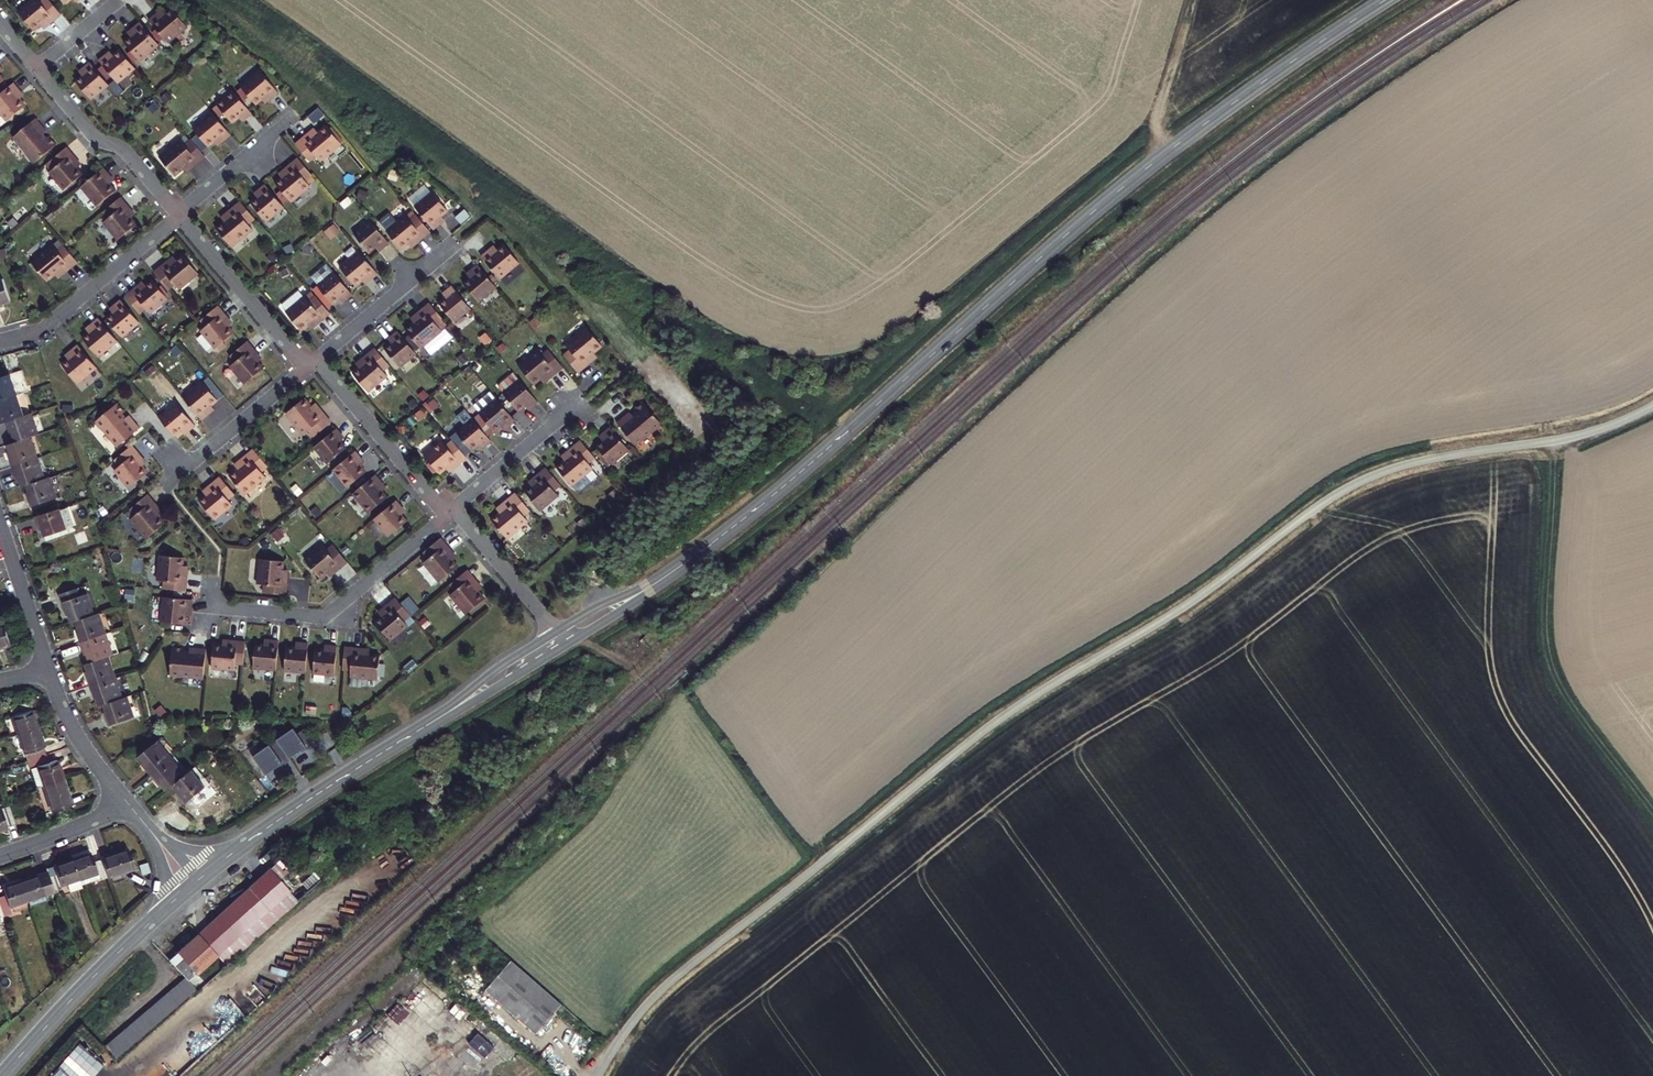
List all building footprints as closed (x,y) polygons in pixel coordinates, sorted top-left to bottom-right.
[(59,13),(48,0),(40,0),(39,1),(38,0),(29,0),(16,10),(32,29),(38,23),(40,25),(44,21),(46,24),(59,13)] [(154,15),(147,21),(166,43),(185,27),(170,8),(163,14),(157,19),(154,15)] [(160,10),(154,15),(157,19),(163,14),(160,10)] [(157,45),(138,23),(131,29),(134,33),(129,37),(122,43),(138,62),(157,45)] [(131,29),(126,34),(129,37),(134,33),(131,29)] [(133,68),(118,50),(111,55),(110,53),(106,57),(104,55),(97,61),(115,83),(133,68)] [(107,85),(88,63),(81,69),(83,71),(79,74),(80,76),(74,82),(89,100),(107,85)] [(258,72),(239,88),(255,106),(261,101),(267,96),(270,100),(277,94),(258,72)] [(12,84),(7,88),(0,93),(0,115),(6,121),(24,106),(18,99),(14,94),(18,90),(12,84)] [(22,96),(18,90),(14,94),(18,99),(22,96)] [(250,115),(232,92),(215,106),(231,124),(238,118),(239,120),(242,118),(244,120),(250,115)] [(261,101),(264,105),(270,100),(267,96),(261,101)] [(193,129),(208,147),(215,142),(220,137),(224,140),(231,134),(212,113),(193,129)] [(44,132),(33,119),(12,138),(26,154),(25,156),(32,164),(54,145),(47,136),(44,139),(40,135),(44,132)] [(341,144),(326,125),(317,132),(311,136),(308,133),(295,143),(308,161),(315,155),(319,161),(341,144)] [(314,128),(308,133),(311,136),(317,132),(314,128)] [(220,137),(215,142),(218,145),(224,140),(220,137)] [(206,157),(191,140),(185,146),(180,141),(159,158),(175,177),(183,169),(189,164),(192,168),(206,157)] [(73,160),(62,147),(45,161),(50,167),(45,172),(61,190),(79,174),(73,167),(75,166),(71,162),(73,160)] [(311,175),(298,158),(284,168),(287,172),(281,177),(275,182),(290,201),(309,185),(305,180),(311,175)] [(189,164),(183,169),(187,173),(192,168),(189,164)] [(278,173),(281,177),(287,172),(284,168),(278,173)] [(100,179),(94,172),(72,191),(89,210),(107,194),(101,188),(96,183),(100,179)] [(105,185),(100,179),(96,183),(101,188),(105,185)] [(283,207),(264,185),(258,191),(259,192),(255,196),(257,198),(250,203),(265,222),(283,207)] [(444,220),(450,214),(435,196),(417,210),(435,233),(442,227),(441,225),(445,222),(444,220)] [(127,211),(116,198),(99,212),(104,219),(99,223),(114,240),(132,225),(127,218),(129,217),(125,213),(127,211)] [(251,216),(237,199),(224,210),(227,214),(221,219),(213,226),(228,244),(250,227),(245,221),(251,216)] [(227,214),(224,210),(218,215),(221,219),(227,214)] [(418,246),(432,236),(418,218),(411,223),(407,218),(388,234),(403,252),(409,247),(415,242),(418,246)] [(382,250),(389,244),(370,222),(354,235),(369,254),(376,248),(378,250),(380,248),(382,250)] [(409,247),(412,251),(418,246),(415,242),(409,247)] [(488,251),(481,257),(499,279),(518,263),(503,245),(497,250),(491,255),(488,251)] [(54,251),(50,246),(29,263),(44,281),(52,274),(58,269),(61,273),(74,262),(60,246),(54,251)] [(494,247),(488,251),(491,255),(497,250),(494,247)] [(370,281),(377,275),(359,252),(339,269),(355,287),(361,282),(367,277),(370,281)] [(166,260),(153,271),(167,288),(173,283),(178,288),(197,273),(182,254),(175,259),(169,264),(166,260)] [(172,256),(166,260),(169,264),(175,259),(172,256)] [(495,287),(476,264),(470,270),(471,272),(467,275),(468,277),(462,283),(477,301),(495,287)] [(58,269),(52,274),(55,278),(61,273),(58,269)] [(345,301),(352,296),(333,273),(317,287),(332,306),(339,300),(341,302),(344,299),(345,301)] [(361,282),(364,285),(370,281),(367,277),(361,282)] [(137,285),(124,295),(138,313),(144,307),(149,313),(167,298),(151,279),(145,285),(143,283),(139,286),(137,285)] [(0,282),(0,304),(10,301),(3,281),(0,282)] [(469,308),(451,285),(444,291),(445,293),(443,295),(444,297),(437,303),(452,321),(469,308)] [(317,325),(330,314),(315,297),(309,303),(305,297),(286,313),(301,332),(308,326),(314,322),(317,325)] [(138,321),(120,299),(113,305),(114,306),(110,310),(112,312),(105,317),(120,336),(138,321)] [(412,322),(404,329),(419,347),(440,330),(436,325),(443,319),(428,302),(415,314),(418,317),(412,322)] [(228,319),(217,306),(200,320),(205,326),(200,331),(214,349),(233,333),(228,327),(230,325),(226,321),(228,319)] [(415,314),(409,319),(412,322),(418,317),(415,314)] [(116,340),(98,317),(90,323),(94,327),(88,332),(81,337),(96,356),(116,340)] [(314,322),(308,326),(311,330),(317,325),(314,322)] [(90,323),(84,328),(88,332),(94,327),(90,323)] [(416,352),(397,329),(390,335),(392,337),(389,339),(391,341),(384,347),(399,366),(416,352)] [(604,349),(589,331),(568,348),(572,354),(566,359),(580,376),(593,365),(590,361),(596,356),(604,349)] [(257,355),(247,342),(229,356),(235,362),(229,366),(244,384),(262,369),(257,362),(259,361),(255,356),(257,355)] [(96,367),(77,345),(70,350),(73,354),(67,359),(61,364),(76,383),(96,367)] [(389,364),(375,347),(362,358),(365,362),(359,367),(353,372),(368,391),(387,375),(383,370),(389,364)] [(22,355),(23,359),(40,353),(39,350),(22,355)] [(73,354),(70,350),(64,356),(67,359),(73,354)] [(40,353),(23,359),(24,364),(42,358),(40,353)] [(551,382),(565,370),(550,354),(544,359),(540,354),(520,369),(536,388),(542,383),(548,378),(551,382)] [(599,360),(596,356),(590,361),(593,365),(599,360)] [(362,358),(356,363),(359,367),(365,362),(362,358)] [(5,400),(18,396),(11,374),(0,378),(0,402),(5,400)] [(548,378),(542,383),(545,386),(551,382),(548,378)] [(217,402),(202,383),(182,398),(200,421),(207,415),(204,411),(210,406),(217,402)] [(539,405),(520,383),(504,396),(519,415),(526,409),(528,411),(530,409),(532,411),(539,405)] [(7,422),(25,416),(18,396),(5,400),(0,402),(0,424),(7,422)] [(312,405),(305,396),(287,411),(304,433),(309,428),(314,435),(332,421),(321,408),(317,411),(312,405)] [(316,401),(312,405),(317,411),(321,408),(316,401)] [(116,446),(139,427),(128,414),(124,417),(121,413),(123,411),(116,402),(94,421),(101,430),(102,429),(116,446)] [(193,425),(175,402),(157,416),(172,435),(178,430),(180,432),(184,428),(186,430),(193,425)] [(517,423),(500,403),(482,417),(496,434),(502,428),(504,430),(508,427),(510,429),(517,423)] [(204,411),(207,415),(213,410),(210,406),(204,411)] [(633,415),(620,426),(639,449),(656,434),(657,435),(666,428),(647,406),(638,413),(640,416),(636,419),(633,415)] [(14,431),(18,442),(35,436),(39,434),(32,413),(25,416),(7,422),(11,432),(14,431)] [(486,448),(493,442),(474,420),(457,434),(473,452),(480,446),(481,448),(484,446),(486,448)] [(342,434),(337,428),(314,446),(328,462),(346,447),(341,440),(343,439),(340,436),(342,434)] [(614,467),(631,452),(613,431),(606,436),(608,438),(604,442),(605,443),(598,449),(614,467)] [(35,436),(18,442),(9,444),(13,455),(16,454),(19,464),(42,456),(35,436)] [(455,470),(468,459),(454,442),(448,447),(443,442),(426,456),(441,475),(448,469),(449,471),(454,467),(455,470)] [(597,460),(583,443),(570,455),(573,458),(567,463),(559,470),(574,489),(596,471),(591,466),(597,460)] [(141,465),(143,464),(139,460),(141,458),(130,445),(113,459),(118,465),(113,470),(128,487),(146,472),(141,465)] [(236,469),(228,476),(244,494),(265,476),(260,471),(267,465),(252,449),(239,460),(242,464),(236,469)] [(362,456),(356,450),(334,468),(348,486),(367,471),(361,464),(363,462),(360,458),(362,456)] [(573,458),(570,455),(564,460),(567,463),(573,458)] [(23,486),(28,484),(48,477),(42,456),(19,464),(23,474),(19,476),(23,486)] [(233,465),(236,469),(242,464),(239,460),(233,465)] [(561,485),(547,469),(534,480),(535,481),(531,485),(533,487),(526,493),(542,511),(559,496),(555,491),(561,485)] [(331,471),(325,477),(340,492),(346,486),(331,471)] [(110,476),(121,492),(127,488),(115,472),(110,476)] [(382,480),(376,473),(354,491),(369,511),(388,496),(383,490),(378,483),(382,480)] [(48,477),(28,484),(31,494),(29,495),(32,506),(57,497),(50,477),(48,477)] [(233,494),(219,477),(206,488),(207,490),(203,493),(205,495),(198,501),(214,519),(231,504),(227,499),(233,494)] [(387,487),(382,480),(378,483),(383,490),(387,487)] [(154,510),(157,507),(147,494),(129,508),(135,514),(129,518),(145,537),(164,522),(159,516),(154,510)] [(531,510),(517,494),(504,505),(507,509),(501,514),(493,521),(508,539),(529,521),(525,516),(531,510)] [(403,506),(398,499),(375,517),(389,535),(408,520),(403,513),(405,511),(401,507),(403,506)] [(504,505),(498,510),(501,514),(507,509),(504,505)] [(68,506),(36,517),(39,528),(43,527),(46,536),(67,529),(66,526),(74,524),(68,506)] [(154,510),(159,516),(162,513),(157,507),(154,510)] [(443,537),(426,551),(431,558),(426,562),(441,581),(460,566),(455,560),(450,554),(454,550),(443,537)] [(335,572),(348,561),(334,544),(328,549),(323,544),(306,559),(321,577),(328,572),(329,573),(334,570),(335,572)] [(459,557),(454,550),(450,554),(455,560),(459,557)] [(164,588),(186,591),(188,573),(183,573),(183,565),(184,557),(160,555),(158,579),(165,580),(164,588)] [(286,594),(286,577),(281,577),(282,569),(282,561),(258,560),(257,585),(264,585),(264,594),(286,594)] [(453,594),(468,613),(487,598),(482,591),(477,585),(481,582),(470,569),(453,583),(458,589),(453,594)] [(481,582),(477,585),(482,591),(486,588),(481,582)] [(67,612),(70,622),(75,620),(93,614),(86,594),(79,596),(77,588),(58,594),(64,612),(67,612)] [(190,599),(161,596),(159,621),(183,623),(183,614),(184,607),(189,607),(190,599)] [(412,615),(396,596),(383,607),(385,609),(380,612),(382,614),(375,620),(393,641),(410,626),(406,621),(412,615)] [(79,642),(105,633),(98,612),(93,614),(75,620),(78,630),(75,631),(79,642)] [(11,644),(4,624),(0,626),(0,647),(11,644)] [(86,653),(89,662),(107,656),(112,654),(105,633),(79,642),(83,654),(86,653)] [(244,639),(227,637),(227,640),(222,639),(221,642),(213,641),(211,665),(233,667),(234,660),(242,661),(244,639)] [(275,667),(278,638),(269,637),(269,640),(263,639),(263,642),(254,641),(252,665),(275,667)] [(305,670),(307,641),(299,640),(298,642),(295,642),(295,644),(286,644),(283,668),(305,670)] [(312,670),(333,672),(336,643),(328,642),(327,645),(324,645),(324,647),(315,646),(312,670)] [(361,646),(344,644),(342,666),(350,667),(349,673),(377,676),(379,652),(368,651),(361,650),(361,646)] [(202,677),(204,648),(188,646),(187,651),(182,651),(182,647),(171,646),(169,675),(180,676),(180,675),(202,677)] [(107,656),(89,662),(85,664),(88,674),(85,675),(88,685),(114,676),(107,656)] [(99,705),(103,703),(121,697),(114,676),(88,685),(92,696),(95,695),(99,705)] [(121,697),(103,703),(107,714),(104,715),(108,726),(134,717),(126,695),(121,697)] [(34,709),(31,700),(13,706),(16,714),(14,715),(20,733),(42,726),(36,709),(34,709)] [(42,726),(20,733),(27,752),(29,751),(31,758),(49,752),(47,745),(48,745),(42,726)] [(292,727),(276,738),(280,744),(289,757),(302,748),(306,745),(296,732),(292,727)] [(306,745),(302,748),(303,750),(313,742),(303,727),(296,732),(306,745)] [(149,775),(170,758),(156,740),(137,755),(144,764),(142,766),(149,775)] [(269,743),(252,755),(265,774),(278,765),(282,762),(273,749),(269,743)] [(290,758),(289,757),(280,744),(273,749),(282,762),(278,765),(279,766),(290,758)] [(52,760),(49,752),(31,758),(34,767),(40,765),(46,782),(65,776),(59,758),(52,760)] [(158,782),(165,790),(172,784),(183,774),(170,758),(149,775),(156,784),(158,782)] [(40,765),(34,767),(40,784),(46,782),(40,765)] [(183,774),(172,784),(178,792),(176,794),(183,803),(204,786),(190,769),(183,774)] [(74,801),(65,776),(46,782),(55,807),(74,801)] [(6,827),(5,826),(14,823),(9,806),(1,809),(0,807),(0,808),(0,829),(6,827)] [(99,855),(106,874),(133,864),(127,844),(99,854),(99,855)] [(89,850),(71,857),(81,883),(98,876),(100,881),(108,878),(106,874),(99,855),(92,858),(89,850)] [(46,870),(52,887),(56,897),(82,887),(81,883),(71,857),(52,863),(54,867),(46,870)] [(264,869),(195,931),(212,951),(283,889),(264,869)] [(37,871),(19,877),(26,896),(52,887),(46,870),(38,873),(37,871)] [(98,876),(81,883),(82,887),(100,881),(98,876)] [(26,896),(19,877),(0,884),(0,886),(2,892),(0,892),(0,905),(3,913),(28,903),(26,896)] [(195,966),(212,951),(195,931),(177,947),(195,966)] [(562,1007),(513,963),(487,991),(536,1035),(562,1007)] [(183,970),(104,1038),(115,1050),(194,982),(183,970)]
